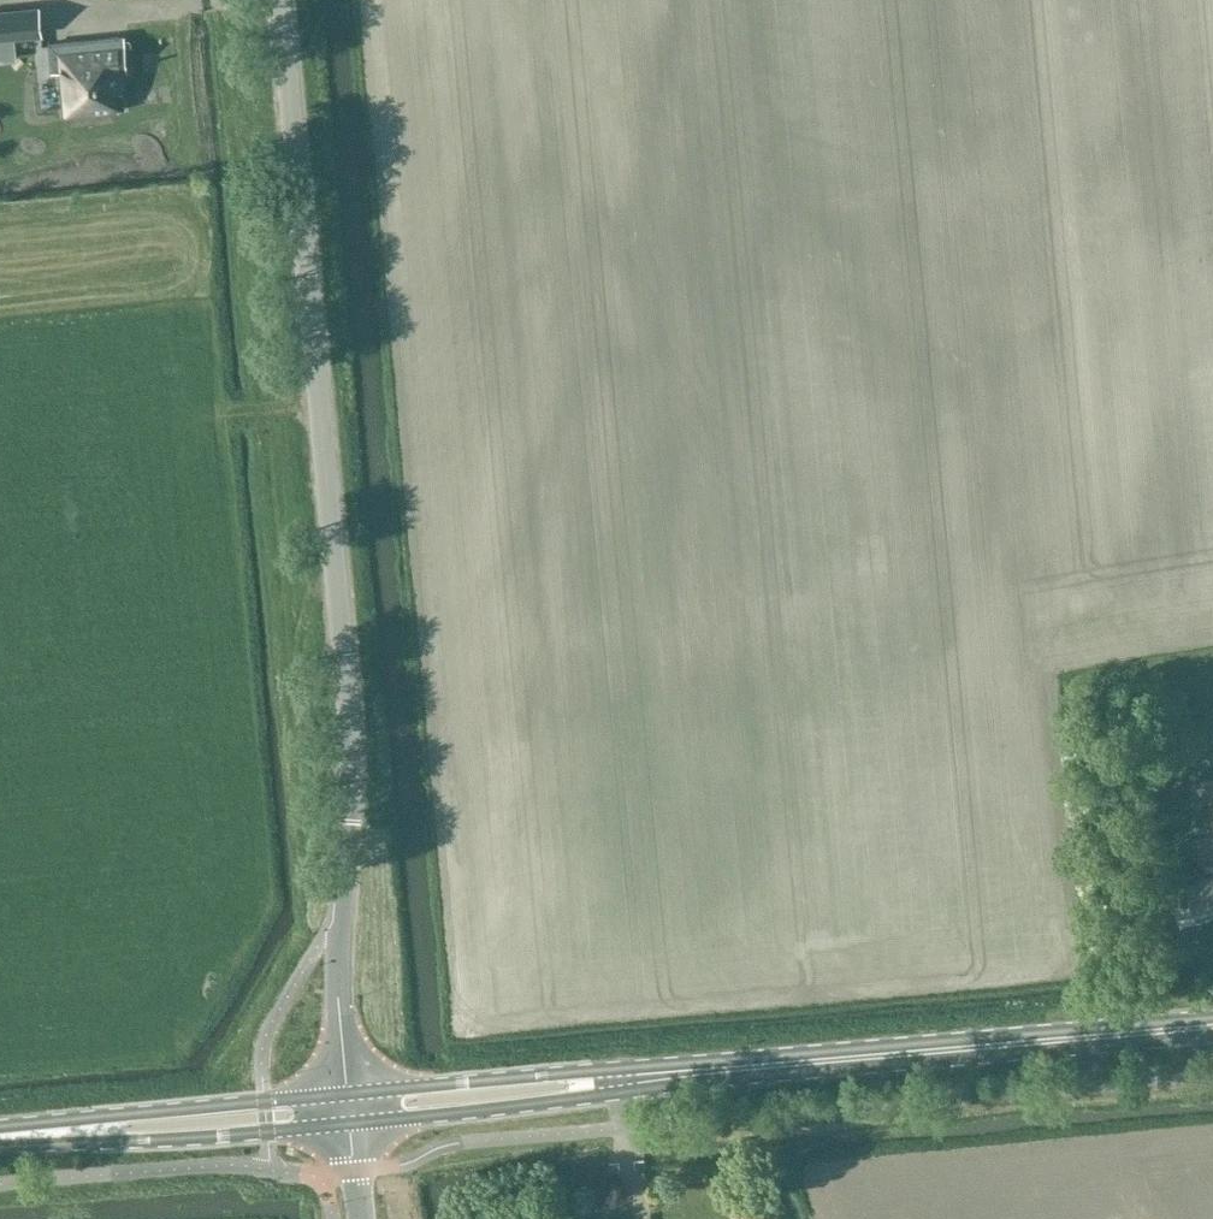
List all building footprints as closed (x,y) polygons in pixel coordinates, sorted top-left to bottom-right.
[(0,10),(0,38),(42,34),(41,20),(14,22),(13,9),(0,10)] [(119,109),(118,92),(122,91),(120,70),(126,69),(123,36),(50,43),(50,45),(58,44),(64,114),(119,109)] [(1209,780),(1189,782),(1191,798),(1211,796),(1212,816),(1212,779),(1209,780)] [(1199,835),(1202,861),(1212,860),(1212,834),(1199,835)] [(1212,909),(1212,875),(1186,885),(1182,876),(1165,883),(1168,892),(1173,905),(1191,898),(1197,915),(1212,909)]
